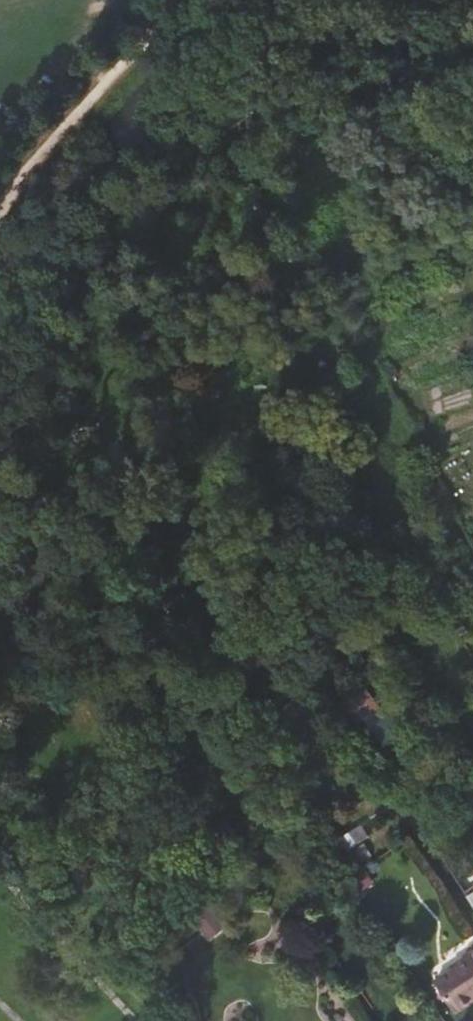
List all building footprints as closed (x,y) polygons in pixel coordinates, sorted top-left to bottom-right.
[(126,12),(141,0),(114,0),(126,12)] [(254,79),(272,76),(271,68),(253,71),(254,79)] [(272,76),(254,79),(256,90),(273,88),(272,76)] [(273,88),(256,90),(258,100),(275,97),(273,88)] [(367,685),(348,698),(386,748),(404,734),(367,685)] [(472,1004),(472,957),(454,969),(456,974),(439,985),(458,1014),(472,1004)]
